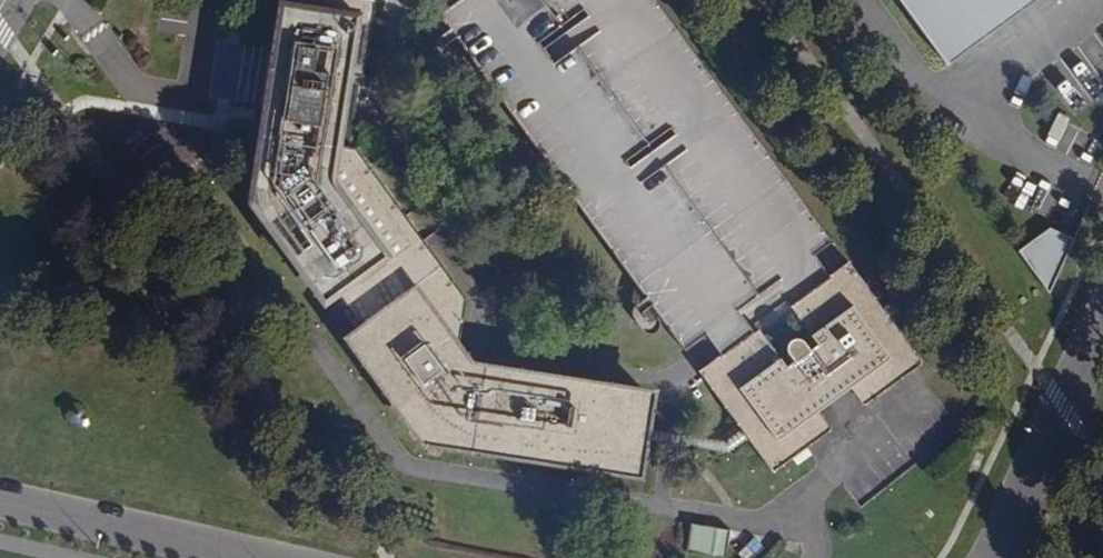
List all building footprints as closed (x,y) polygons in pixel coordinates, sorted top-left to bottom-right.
[(293,26),(301,27),(284,120),(276,118),(263,194),(352,317),(359,326),(363,323),(380,347),(377,368),(386,380),(383,382),(424,439),(636,474),(647,399),(475,371),(456,348),(462,301),(433,260),(353,148),(340,145),(351,87),(341,85),(343,74),(361,76),(374,0),(298,0),(293,26)] [(655,0),(456,0),(444,9),(640,278),(690,352),(707,339),(714,348),(721,358),(701,375),(777,476),(834,433),(823,416),(838,404),(854,392),(868,409),(925,364),(852,265),(834,279),(817,259),(834,245),(782,175),(655,0)] [(947,65),(1036,0),(899,0),(947,65)] [(695,522),(691,547),(728,553),(733,529),(695,522)]
